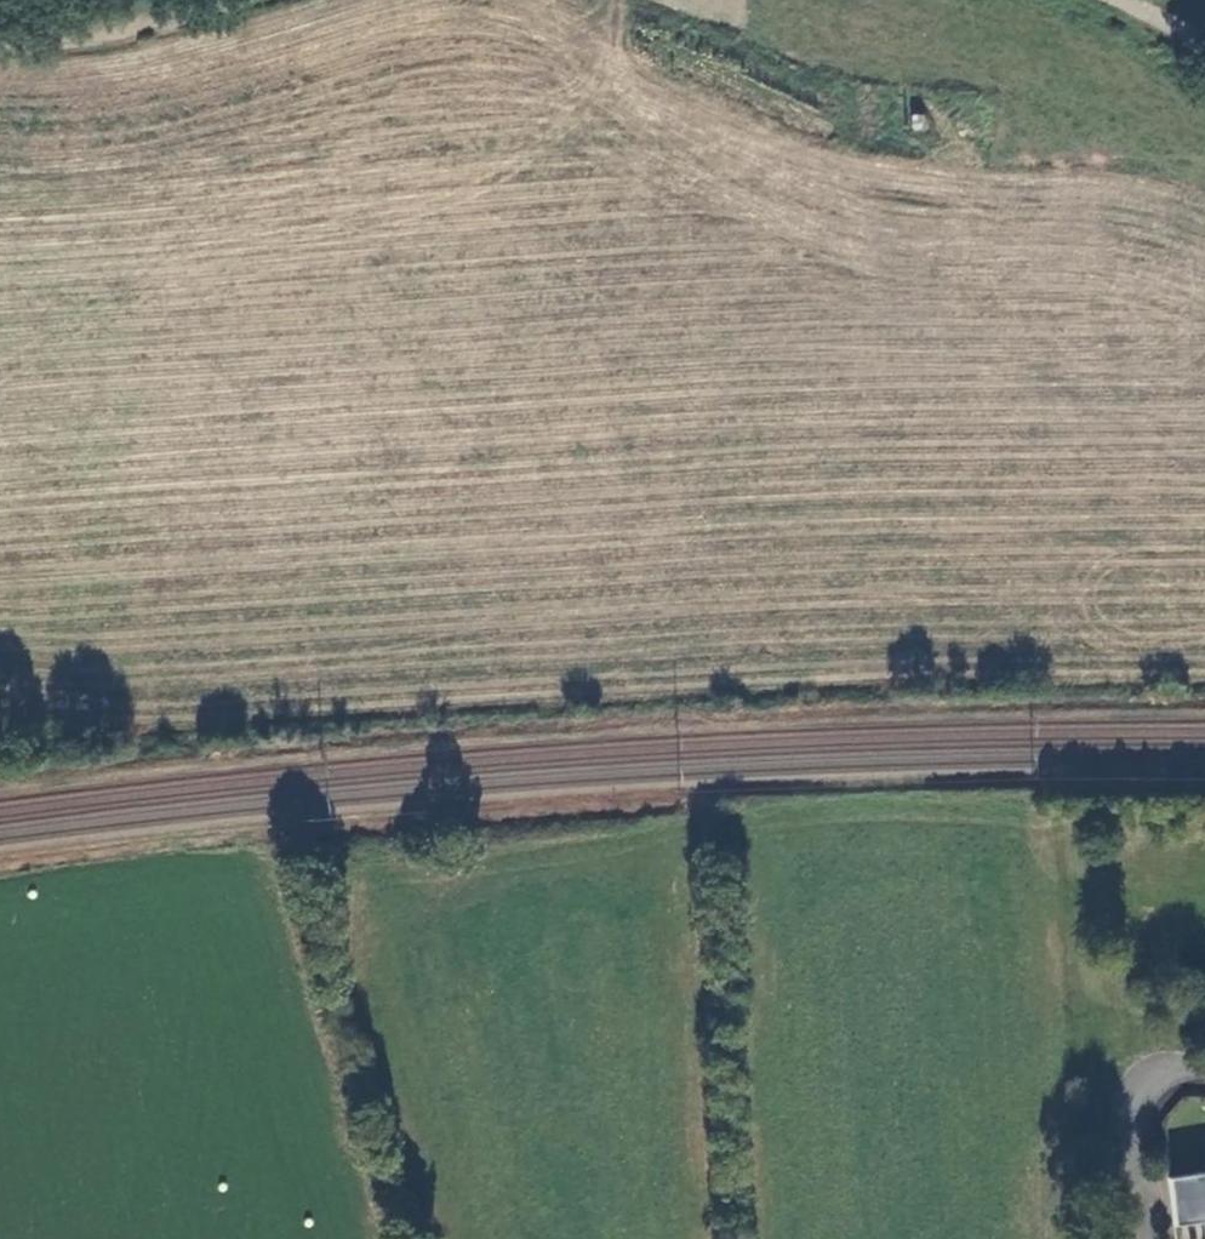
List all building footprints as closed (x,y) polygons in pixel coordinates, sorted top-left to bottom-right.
[(1170,1177),(1176,1225),(1204,1221),(1204,1172),(1170,1177)]
